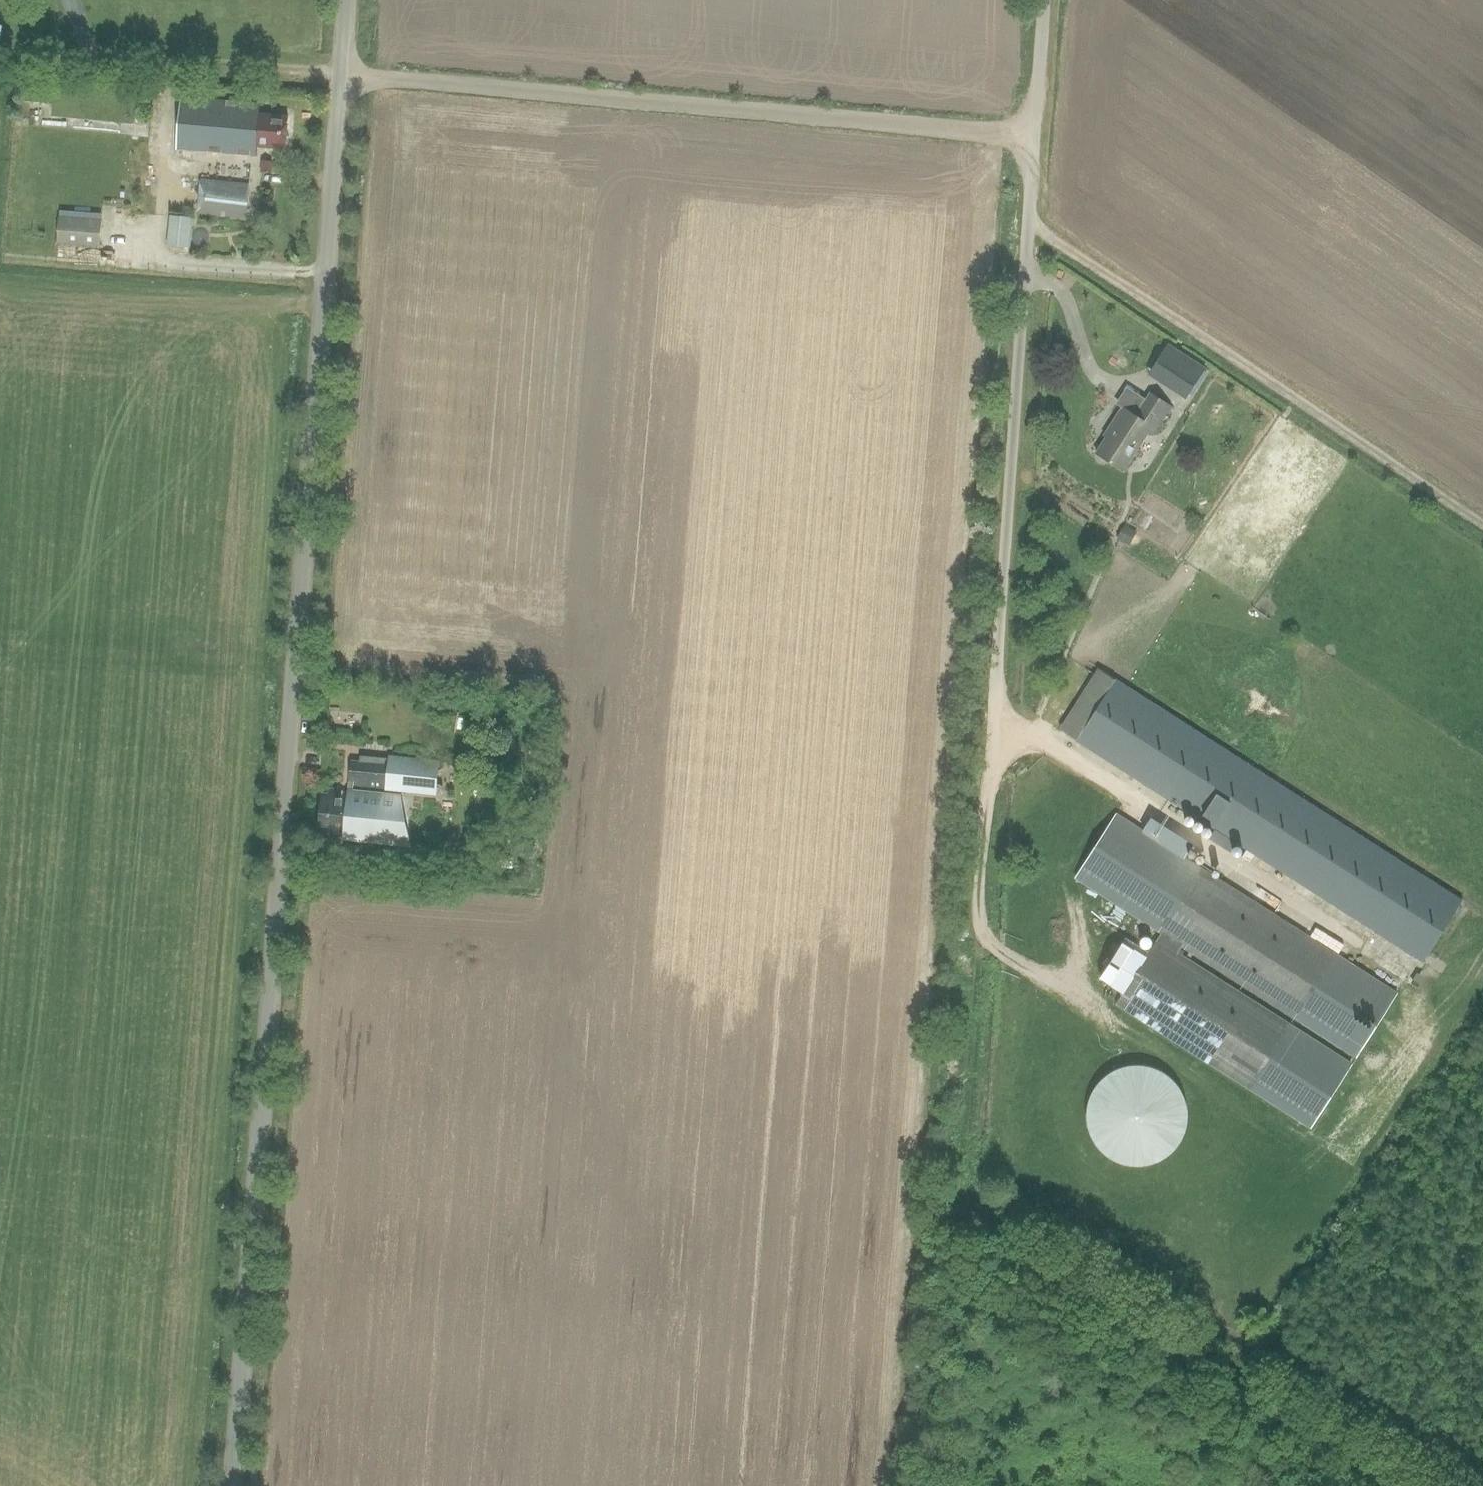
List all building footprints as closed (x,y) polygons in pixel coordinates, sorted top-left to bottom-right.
[(200,84),(186,82),(185,95),(199,96),(200,84)] [(285,149),(287,115),(256,112),(257,103),(181,97),(177,149),(256,156),(257,146),(285,149)] [(262,161),(261,172),(271,173),(272,161),(262,161)] [(247,219),(250,184),(203,179),(199,215),(247,219)] [(170,215),(168,246),(191,247),(193,217),(170,215)] [(100,247),(102,219),(60,216),(57,244),(100,247)] [(1151,372),(1191,397),(1211,366),(1171,341),(1151,372)] [(1117,404),(1121,408),(1103,437),(1105,438),(1095,454),(1122,471),(1147,432),(1151,434),(1169,406),(1150,394),(1148,397),(1129,385),(1117,404)] [(1462,900),(1115,679),(1076,741),(1423,962),(1462,900)] [(388,758),(360,755),(359,762),(350,761),(347,792),(340,791),(340,790),(329,789),(328,794),(322,793),(318,829),(343,832),(342,839),(395,845),(400,795),(352,790),(353,785),(433,794),(437,760),(388,754),(388,758)] [(1396,992),(1183,856),(1182,856),(1116,815),(1076,878),(1161,933),(1144,960),(1121,945),(1100,978),(1123,993),(1116,1004),(1146,1023),(1250,1089),(1310,1128),(1351,1063),(1178,953),(1182,946),(1355,1057),(1396,992)] [(1183,1139),(1186,1133),(1188,1126),(1189,1119),(1189,1112),(1188,1105),(1186,1098),(1184,1092),(1180,1086),(1175,1080),(1170,1076),(1164,1072),(1158,1069),(1151,1066),(1144,1065),(1137,1065),(1130,1066),(1123,1067),(1117,1070),(1111,1073),(1105,1078),(1100,1083),(1096,1088),(1093,1095),(1090,1101),(1089,1108),(1088,1115),(1089,1122),(1090,1129),(1093,1136),(1096,1142),(1100,1148),(1105,1153),(1110,1157),(1116,1161),(1123,1163),(1130,1165),(1137,1166),(1144,1166),(1151,1164),(1158,1162),(1164,1159),(1170,1155),(1175,1151),(1180,1145),(1183,1139)]
